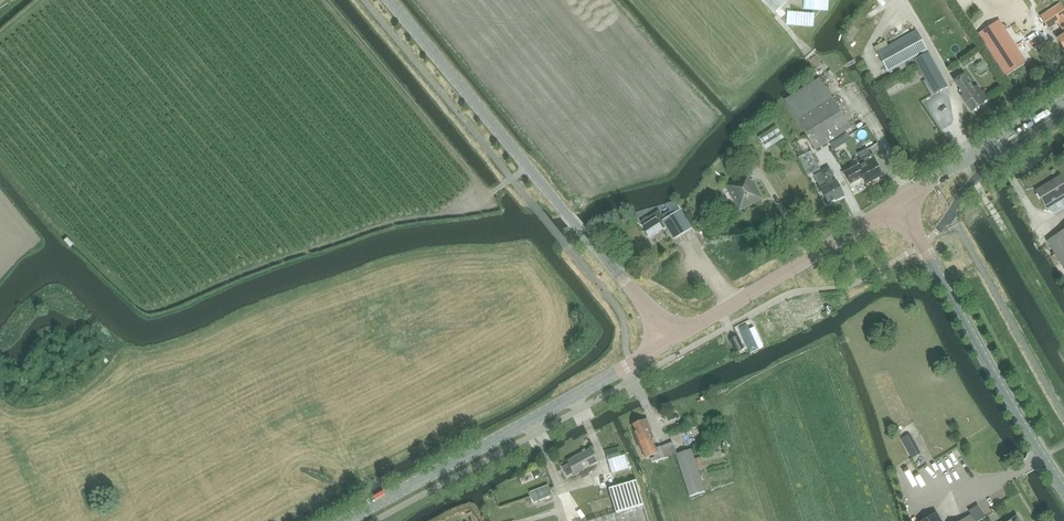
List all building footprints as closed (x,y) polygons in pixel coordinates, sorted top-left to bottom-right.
[(795,31),(795,30),(828,0),(767,0),(795,31)] [(1040,17),(1049,30),(1059,23),(1063,20),(1063,9),(1060,4),(1040,17)] [(1001,26),(983,38),(987,45),(1000,66),(1009,79),(1027,67),(1001,26)] [(877,53),(879,56),(888,72),(927,51),(916,31),(877,53)] [(934,95),(948,87),(928,53),(915,60),(934,95)] [(964,75),(955,81),(961,89),(963,88),(967,94),(962,96),(973,112),(991,99),(984,89),(982,91),(978,85),(973,88),(969,83),(964,75)] [(816,150),(829,142),(851,128),(832,97),(796,119),(816,150)] [(930,134),(930,120),(917,119),(916,133),(930,134)] [(783,138),(776,127),(759,137),(766,149),(783,138)] [(851,128),(829,142),(847,171),(845,173),(851,185),(863,178),(866,184),(883,176),(875,161),(874,161),(871,155),(869,156),(851,128)] [(819,173),(814,176),(821,189),(829,204),(844,196),(837,181),(834,183),(831,177),(833,176),(829,168),(819,173)] [(739,211),(763,199),(753,180),(751,181),(747,174),(726,185),(739,211)] [(1063,195),(1063,182),(1061,177),(1037,192),(1045,206),(1063,195)] [(674,239),(692,228),(679,206),(678,207),(675,201),(659,211),(640,223),(650,238),(665,228),(662,222),(664,221),(674,239)] [(751,327),(743,331),(752,352),(760,348),(751,327)] [(744,348),(738,336),(730,340),(735,352),(744,348)] [(645,420),(633,424),(646,458),(655,454),(656,455),(653,457),(654,458),(652,459),(653,463),(676,454),(677,454),(672,442),(662,446),(662,447),(655,448),(652,439),(655,438),(647,419),(645,420)] [(907,436),(901,439),(912,458),(918,455),(907,436)] [(569,464),(562,467),(567,476),(574,473),(575,476),(580,473),(583,479),(587,476),(585,475),(590,472),(588,468),(599,462),(591,448),(567,461),(569,464)] [(618,448),(606,451),(607,452),(608,459),(609,459),(620,456),(618,448)] [(690,497),(705,491),(692,449),(677,454),(676,454),(690,497)] [(957,464),(950,474),(964,484),(968,478),(961,473),(964,469),(957,464)] [(591,520),(648,520),(637,480),(609,488),(616,514),(591,520)] [(548,486),(531,493),(534,502),(552,495),(548,486)] [(939,498),(934,502),(944,517),(949,514),(939,498)] [(985,518),(978,505),(969,511),(971,515),(960,520),(980,520),(985,518)]
